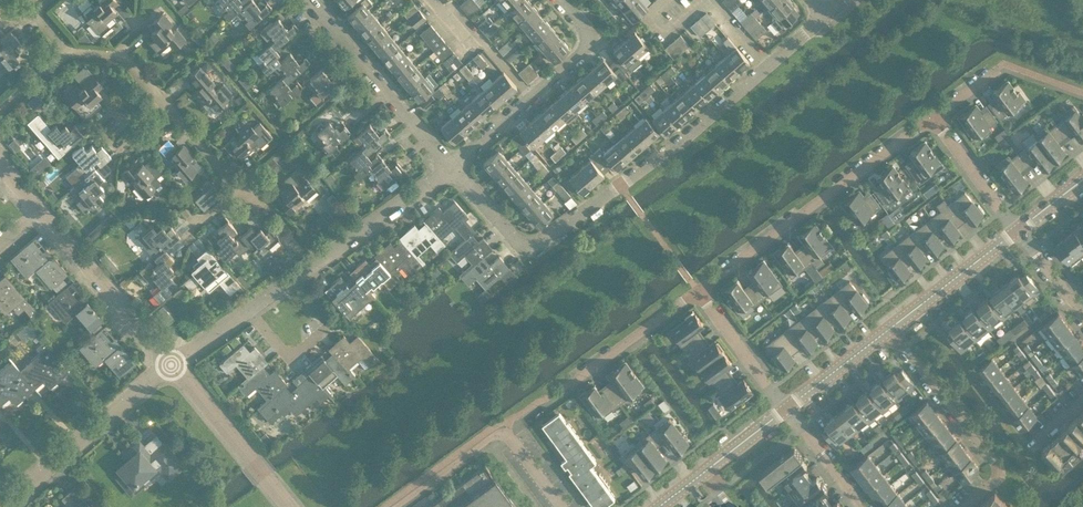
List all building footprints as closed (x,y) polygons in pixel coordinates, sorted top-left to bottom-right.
[(115,1),(114,0),(96,0),(98,2),(93,5),(90,1),(80,9),(87,17),(86,17),(91,23),(99,33),(115,20),(110,15),(115,11),(111,5),(115,1)] [(216,2),(221,7),(225,4),(226,6),(221,10),(223,13),(227,18),(234,12),(248,0),(218,0),(216,2)] [(255,3),(253,0),(248,0),(234,12),(243,22),(242,23),(247,28),(257,20),(256,19),(260,16),(261,16),(271,7),(266,2),(263,4),(261,1),(259,1),(257,3),(257,2),(255,3)] [(371,3),(369,0),(361,0),(360,0),(358,0),(346,10),(349,13),(347,15),(355,25),(371,13),(366,7),(371,3)] [(474,1),(473,0),(464,0),(458,5),(463,10),(474,1)] [(517,0),(499,0),(507,9),(517,0)] [(531,6),(526,0),(517,0),(507,9),(516,19),(531,6)] [(633,0),(614,0),(622,9),(633,0)] [(646,6),(641,0),(633,0),(622,9),(631,20),(646,6)] [(742,2),(740,0),(733,0),(726,6),(731,11),(742,2)] [(792,4),(789,0),(775,0),(767,6),(776,17),(771,22),(778,30),(798,13),(791,5),(792,4)] [(468,16),(479,6),(478,6),(474,1),(463,10),(468,16)] [(177,10),(181,15),(189,8),(185,3),(177,10)] [(407,19),(418,10),(413,4),(403,13),(407,19)] [(525,30),(540,17),(531,6),(516,19),(525,30)] [(425,19),(422,15),(418,10),(407,19),(414,28),(425,19)] [(744,26),(755,17),(750,12),(740,21),(744,26)] [(169,26),(171,24),(162,13),(151,22),(156,27),(151,32),(155,36),(150,41),(159,51),(168,43),(173,48),(179,43),(178,42),(182,38),(174,29),(169,26)] [(364,36),(380,23),(371,13),(355,25),(364,36)] [(481,31),(492,22),(487,17),(477,26),(481,31)] [(534,40),(549,27),(540,17),(525,30),(534,40)] [(704,32),(709,27),(700,17),(695,21),(704,32)] [(766,30),(759,23),(755,17),(744,26),(755,39),(766,30)] [(293,23),(286,28),(278,18),(272,23),(271,21),(264,27),(259,31),(269,43),(270,43),(274,48),(276,47),(284,40),(284,39),(287,36),(288,37),(298,28),(293,23)] [(699,36),(704,32),(695,21),(690,26),(699,36)] [(486,36),(496,27),(492,22),(481,31),(486,36)] [(373,46),(388,34),(380,23),(364,36),(373,46)] [(424,40),(435,31),(431,26),(420,35),(424,40)] [(543,50),(558,37),(549,27),(534,40),(543,50)] [(19,41),(10,31),(0,39),(0,41),(4,45),(0,48),(0,61),(7,69),(18,60),(13,55),(18,51),(14,45),(19,41)] [(429,46),(440,37),(435,31),(424,40),(429,46)] [(637,55),(647,46),(634,31),(624,40),(637,55)] [(206,39),(210,42),(216,36),(212,32),(206,39)] [(83,33),(77,38),(80,41),(88,42),(90,40),(83,33)] [(382,57),(397,45),(388,34),(373,46),(382,57)] [(683,50),(689,45),(680,34),(674,39),(683,50)] [(552,61),(568,48),(558,37),(543,50),(552,61)] [(738,71),(748,61),(727,37),(722,41),(731,50),(725,56),(738,71)] [(678,54),(683,50),(674,39),(669,43),(678,54)] [(507,50),(512,46),(507,40),(502,44),(507,50)] [(642,62),(637,55),(624,40),(613,49),(620,57),(615,62),(624,72),(629,68),(631,70),(636,72),(643,65),(642,62)] [(276,47),(274,48),(270,43),(269,43),(264,47),(263,46),(256,52),(266,64),(261,68),(266,73),(273,67),(277,63),(289,52),(285,47),(281,50),(279,47),(278,47),(277,48),(276,47)] [(673,59),(678,54),(669,43),(663,48),(673,59)] [(502,55),(507,50),(502,44),(497,49),(502,55)] [(390,68),(406,55),(397,45),(382,57),(390,68)] [(442,61),(453,52),(449,47),(438,56),(442,61)] [(505,56),(509,61),(520,53),(515,47),(505,56)] [(296,55),(294,57),(289,52),(277,63),(273,67),(281,76),(286,82),(296,74),(295,73),(299,70),(299,71),(309,62),(304,57),(302,58),(300,55),(297,55),(296,56),(296,55)] [(447,66),(457,58),(453,52),(442,61),(447,66)] [(481,68),(486,63),(477,53),(472,58),(481,68)] [(399,78),(415,65),(406,55),(390,68),(399,78)] [(727,80),(738,71),(725,56),(714,65),(727,80)] [(603,59),(592,68),(605,83),(612,77),(617,83),(626,75),(624,72),(615,62),(610,66),(603,59)] [(204,63),(201,65),(206,71),(212,66),(209,64),(204,63)] [(532,78),(537,74),(528,64),(523,67),(532,78)] [(408,89),(424,76),(415,65),(399,78),(408,89)] [(463,74),(469,70),(464,65),(459,69),(463,74)] [(717,89),(727,80),(714,65),(704,74),(717,89)] [(100,94),(96,89),(101,84),(85,66),(75,74),(84,85),(78,90),(77,89),(68,97),(71,101),(70,101),(75,107),(80,112),(82,110),(86,115),(94,108),(99,103),(95,98),(100,94)] [(215,84),(205,73),(199,66),(188,76),(198,88),(193,92),(206,107),(212,102),(216,107),(222,102),(231,94),(223,84),(216,90),(212,86),(215,84)] [(670,76),(675,71),(671,66),(665,71),(670,76)] [(527,83),(532,78),(523,67),(517,73),(527,83)] [(328,71),(326,73),(321,68),(309,79),(318,89),(308,97),(317,107),(333,93),(329,87),(330,86),(331,87),(341,78),(336,73),(333,76),(328,71)] [(595,92),(605,83),(592,68),(582,77),(595,92)] [(468,79),(473,75),(469,70),(463,74),(468,79)] [(505,96),(516,87),(503,71),(492,81),(505,96)] [(665,80),(670,76),(665,71),(660,75),(665,80)] [(417,100),(433,87),(438,83),(429,72),(424,76),(408,89),(417,100)] [(706,98),(717,89),(704,74),(693,83),(706,98)] [(286,82),(281,76),(276,81),(275,79),(268,85),(275,94),(271,98),(278,106),(287,98),(290,94),(291,95),(302,86),(297,81),(290,86),(286,82)] [(585,100),(595,92),(582,77),(572,86),(585,100)] [(241,84),(246,90),(251,85),(246,79),(241,84)] [(1018,93),(1008,80),(994,91),(1000,98),(991,105),(1001,117),(1026,99),(1020,91),(1018,93)] [(495,105),(505,96),(492,81),(482,90),(495,105)] [(443,92),(448,88),(443,83),(438,87),(443,92)] [(696,107),(706,98),(693,83),(683,92),(696,107)] [(649,94),(655,89),(650,84),(644,89),(649,94)] [(574,109),(585,100),(572,86),(562,94),(574,109)] [(447,97),(452,93),(448,88),(443,92),(447,97)] [(644,99),(649,94),(644,89),(639,93),(644,99)] [(485,114),(495,105),(482,90),(471,99),(485,114)] [(686,116),(696,107),(683,92),(673,101),(686,116)] [(240,94),(235,98),(240,104),(245,100),(240,94)] [(424,108),(435,99),(430,94),(420,103),(424,108)] [(564,118),(574,109),(562,94),(551,103),(564,118)] [(474,123),(485,114),(471,99),(461,108),(474,123)] [(612,112),(618,107),(613,101),(607,106),(612,112)] [(675,125),(686,116),(673,101),(662,110),(675,125)] [(554,127),(564,118),(551,103),(541,112),(554,127)] [(624,115),(630,110),(626,105),(620,110),(624,115)] [(1058,125),(1066,136),(1074,129),(1080,137),(1082,135),(1082,113),(1081,115),(1074,105),(1063,114),(1066,118),(1058,125)] [(979,114),(973,106),(959,117),(974,137),(997,120),(988,107),(979,114)] [(464,132),(474,123),(461,108),(451,117),(464,132)] [(602,120),(607,115),(603,110),(597,115),(602,120)] [(620,119),(624,115),(620,110),(615,114),(620,119)] [(665,134),(675,125),(662,110),(652,119),(665,134)] [(543,136),(554,127),(541,112),(530,121),(543,136)] [(55,123),(50,128),(37,113),(27,122),(58,157),(83,135),(73,124),(68,129),(64,124),(60,128),(55,123)] [(597,125),(602,120),(597,115),(592,119),(597,125)] [(453,142),(464,132),(451,117),(440,126),(453,142)] [(647,141),(658,132),(645,117),(634,126),(647,141)] [(344,125),(338,131),(329,121),(324,126),(320,122),(313,128),(325,142),(320,146),(326,153),(337,144),(335,142),(338,139),(340,141),(350,132),(344,125)] [(532,146),(543,136),(530,121),(519,131),(532,146)] [(259,147),(272,136),(260,122),(252,129),(249,125),(239,133),(240,134),(235,138),(234,136),(223,145),(231,155),(237,150),(241,155),(256,143),(259,147)] [(604,133),(610,128),(605,123),(600,127),(604,133)] [(384,128),(377,134),(369,125),(364,129),(362,127),(355,133),(362,142),(358,145),(361,148),(365,154),(366,153),(375,145),(378,141),(379,142),(389,134),(384,128)] [(1035,135),(1039,139),(1053,158),(1064,150),(1058,142),(1066,136),(1058,125),(1049,131),(1046,127),(1035,135)] [(636,150),(647,141),(634,126),(623,135),(636,150)] [(581,138),(586,134),(582,128),(576,133),(581,138)] [(576,143),(581,138),(576,133),(571,137),(576,143)] [(520,149),(525,144),(516,134),(511,138),(520,149)] [(297,135),(291,140),(302,152),(308,147),(297,135)] [(626,159),(636,150),(623,135),(613,144),(626,159)] [(1039,139),(1020,154),(1028,165),(1036,159),(1043,167),(1053,158),(1039,139)] [(911,152),(917,160),(909,166),(921,182),(943,165),(926,141),(911,152)] [(92,145),(86,149),(82,144),(72,153),(80,163),(75,167),(84,178),(95,169),(91,164),(95,160),(100,165),(110,156),(101,146),(96,150),(92,145)] [(182,144),(177,149),(173,144),(163,153),(172,164),(174,162),(179,167),(178,168),(186,177),(188,175),(189,176),(200,165),(182,144)] [(499,151),(502,148),(499,144),(490,151),(493,154),(483,162),(492,173),(507,160),(499,151)] [(524,154),(530,150),(525,144),(520,149),(524,154)] [(615,168),(626,159),(613,144),(602,153),(599,148),(593,153),(602,163),(607,168),(612,164),(615,168)] [(560,156),(566,152),(561,146),(555,151),(560,156)] [(366,153),(365,154),(361,148),(356,153),(354,151),(347,157),(357,169),(352,173),(357,179),(369,168),(381,158),(377,153),(370,158),(366,153)] [(555,161),(560,156),(555,151),(550,155),(555,161)] [(607,168),(602,163),(593,153),(588,157),(590,159),(579,168),(592,183),(603,174),(601,173),(607,168)] [(1026,179),(1020,171),(1028,165),(1020,154),(1012,160),(1008,156),(997,165),(1009,180),(1007,182),(1013,190),(1026,179)] [(44,156),(31,168),(36,174),(50,163),(44,156)] [(396,162),(389,168),(381,158),(369,168),(377,178),(373,182),(379,189),(389,181),(387,179),(390,176),(392,178),(402,169),(396,162)] [(539,170),(544,165),(539,159),(533,164),(539,170)] [(501,183),(516,171),(507,160),(492,173),(501,183)] [(142,163),(137,167),(133,162),(122,171),(132,182),(134,180),(138,185),(137,186),(145,195),(149,192),(149,193),(161,183),(157,179),(161,175),(151,164),(146,168),(142,163)] [(543,175),(548,170),(544,165),(539,170),(543,175)] [(887,206),(910,189),(907,185),(893,165),(878,176),(884,184),(875,190),(885,202),(887,206)] [(327,167),(322,171),(326,175),(330,171),(327,167)] [(581,193),(592,183),(579,168),(569,177),(567,175),(562,180),(571,191),(576,186),(581,193)] [(98,183),(104,179),(95,169),(84,178),(88,182),(84,186),(80,181),(69,191),(78,201),(83,197),(92,207),(102,198),(107,194),(102,188),(98,183)] [(510,194),(525,181),(516,171),(501,183),(510,194)] [(305,179),(300,183),(291,173),(281,182),(285,187),(280,191),(285,196),(280,201),(289,212),(295,207),(300,203),(298,200),(302,197),(303,198),(313,190),(310,186),(311,185),(305,179)] [(331,173),(325,178),(330,183),(335,178),(331,173)] [(519,204),(534,192),(525,181),(510,194),(519,204)] [(556,191),(561,186),(557,181),(551,186),(556,191)] [(204,192),(212,202),(220,194),(212,185),(204,192)] [(565,201),(570,197),(561,186),(556,191),(565,201)] [(53,203),(58,198),(52,191),(47,196),(53,203)] [(917,195),(920,199),(925,196),(922,191),(917,195)] [(948,205),(962,223),(968,218),(971,222),(984,212),(978,204),(976,206),(965,191),(948,205)] [(528,215),(543,202),(534,192),(519,204),(528,215)] [(862,200),(856,192),(841,203),(856,223),(879,206),(870,194),(862,200)] [(471,235),(474,232),(464,221),(469,216),(455,201),(443,212),(439,207),(423,220),(425,223),(440,239),(455,226),(466,239),(471,235)] [(537,226),(552,213),(543,202),(528,215),(537,226)] [(341,203),(336,208),(340,213),(345,208),(341,203)] [(900,205),(889,213),(891,216),(895,222),(904,215),(906,213),(900,205)] [(931,217),(948,240),(959,231),(956,227),(962,223),(948,205),(931,217)] [(112,211),(104,219),(109,224),(117,217),(112,211)] [(885,221),(889,226),(895,222),(891,216),(885,221)] [(915,230),(928,249),(931,253),(942,244),(940,240),(945,236),(948,240),(931,217),(915,230)] [(152,224),(136,238),(154,258),(164,249),(180,236),(167,220),(156,229),(152,224)] [(232,235),(236,231),(227,221),(216,230),(221,236),(216,240),(211,234),(206,239),(224,259),(235,250),(239,255),(249,247),(239,237),(236,240),(232,235)] [(441,241),(440,239),(425,223),(418,229),(414,224),(399,237),(401,240),(415,257),(430,244),(436,252),(448,242),(444,238),(441,241)] [(814,223),(800,234),(808,245),(802,249),(812,262),(812,261),(816,267),(823,261),(819,256),(832,247),(829,243),(814,223)] [(260,227),(255,232),(251,227),(239,237),(249,247),(254,243),(258,247),(253,252),(262,262),(273,252),(268,247),(278,238),(269,227),(264,232),(260,227)] [(890,234),(887,229),(882,233),(886,238),(890,234)] [(1082,255),(1082,240),(1075,229),(1066,237),(1081,257),(1082,255)] [(898,243),(912,262),(914,265),(926,257),(923,253),(928,249),(915,230),(898,243)] [(482,237),(477,241),(471,235),(466,239),(449,253),(456,261),(464,255),(473,265),(482,258),(492,249),(482,237)] [(1071,264),(1081,257),(1066,237),(1056,244),(1071,264)] [(46,247),(42,251),(32,239),(12,257),(27,273),(34,267),(51,287),(53,286),(57,291),(67,282),(63,277),(68,272),(46,247)] [(418,260),(415,257),(401,240),(393,247),(390,242),(374,255),(376,258),(391,274),(402,265),(409,274),(421,263),(418,260)] [(791,277),(812,262),(802,249),(797,254),(788,242),(774,253),(791,277)] [(906,266),(912,262),(898,243),(881,256),(892,271),(890,272),(896,280),(909,269),(906,266)] [(195,266),(191,270),(194,273),(200,280),(205,285),(209,290),(218,282),(229,294),(239,285),(228,273),(220,263),(215,267),(211,262),(216,258),(206,248),(196,257),(200,262),(195,266)] [(169,265),(174,260),(164,249),(154,258),(158,263),(154,267),(150,263),(139,272),(148,282),(153,278),(162,288),(153,295),(161,304),(180,288),(168,274),(173,270),(169,265)] [(486,288),(509,268),(499,256),(489,265),(482,258),(473,265),(461,276),(468,284),(476,278),(485,288),(486,288)] [(394,277),(391,274),(376,258),(369,264),(365,259),(350,272),(352,275),(366,291),(381,278),(389,287),(399,278),(396,275),(394,277)] [(757,282),(752,287),(760,299),(766,294),(763,291),(778,280),(763,261),(749,271),(757,282)] [(851,267),(847,262),(842,266),(846,271),(851,267)] [(829,272),(825,266),(819,270),(823,276),(829,272)] [(500,276),(501,277),(507,284),(516,276),(510,268),(500,276)] [(1034,294),(1040,289),(1027,272),(1022,277),(1019,273),(1010,280),(1026,301),(1029,305),(1038,298),(1034,294)] [(0,279),(0,305),(6,312),(12,306),(18,312),(23,308),(31,317),(38,310),(6,274),(0,279)] [(366,291),(352,275),(345,281),(341,277),(325,290),(349,318),(355,312),(372,297),(369,294),(366,291)] [(241,284),(246,290),(251,285),(246,279),(241,284)] [(755,302),(760,299),(752,287),(746,291),(737,280),(723,290),(738,310),(753,299),(755,302)] [(833,294),(847,312),(852,308),(855,311),(869,301),(863,293),(861,295),(850,280),(833,294)] [(1016,308),(1026,301),(1010,280),(1000,287),(1014,305),(1013,305),(1016,308)] [(82,294),(76,298),(66,286),(49,301),(65,319),(75,311),(91,329),(103,318),(82,294)] [(1013,305),(1014,305),(1000,287),(991,294),(994,298),(990,301),(1000,315),(1000,316),(1002,319),(1008,314),(1006,311),(1013,305)] [(491,294),(486,288),(485,288),(477,294),(483,301),(491,294)] [(816,306),(830,325),(836,320),(838,324),(850,315),(847,312),(833,294),(816,306)] [(990,301),(987,297),(978,305),(981,308),(977,311),(976,312),(989,329),(995,324),(992,321),(1000,316),(1000,315),(990,301)] [(790,307),(793,311),(795,314),(800,310),(795,303),(790,307)] [(164,306),(157,312),(159,315),(166,309),(164,306)] [(799,319),(814,337),(819,333),(822,337),(833,328),(830,325),(816,306),(799,319)] [(976,312),(977,311),(974,308),(964,315),(967,319),(963,322),(962,322),(975,339),(989,329),(976,312)] [(685,349),(688,347),(701,338),(695,330),(703,324),(693,310),(685,316),(686,319),(670,330),(685,349)] [(1050,335),(1066,323),(1058,313),(1042,325),(1050,335)] [(1035,324),(1041,320),(1038,316),(1032,321),(1035,324)] [(962,322),(963,322),(960,318),(950,326),(953,329),(948,333),(961,350),(975,339),(962,322)] [(783,332),(797,351),(802,346),(805,350),(816,341),(814,337),(799,319),(783,332)] [(1057,344),(1073,332),(1066,323),(1050,335),(1057,344)] [(1015,334),(1020,330),(1017,326),(1012,330),(1015,334)] [(115,337),(111,340),(101,328),(81,346),(96,363),(103,357),(120,376),(137,362),(115,337)] [(378,328),(370,331),(373,337),(380,334),(378,328)] [(791,355),(797,351),(783,332),(765,345),(777,360),(775,362),(780,369),(794,359),(791,355)] [(1065,354),(1080,342),(1073,332),(1057,344),(1065,354)] [(358,335),(350,342),(344,334),(328,348),(333,353),(347,369),(361,357),(369,366),(378,358),(358,335)] [(1001,344),(1008,339),(1003,334),(997,339),(1001,344)] [(237,335),(230,341),(234,346),(241,341),(237,335)] [(699,369),(702,368),(723,351),(715,340),(707,346),(701,338),(688,347),(694,354),(690,357),(699,369)] [(50,387),(69,371),(43,341),(35,347),(40,352),(19,370),(34,387),(43,379),(50,387)] [(1082,355),(1082,345),(1080,342),(1065,354),(1072,363),(1082,355)] [(254,346),(249,351),(242,343),(219,363),(227,372),(236,364),(248,378),(262,366),(267,361),(254,346)] [(227,343),(222,347),(226,352),(231,347),(227,343)] [(1028,352),(1032,349),(1027,344),(1024,347),(1028,352)] [(1018,353),(1021,350),(1017,345),(1013,348),(1018,353)] [(980,361),(987,355),(984,350),(976,356),(980,361)] [(1022,359),(1026,356),(1021,350),(1018,353),(1022,359)] [(702,368),(716,386),(729,376),(723,368),(731,362),(723,351),(702,368)] [(349,371),(347,369),(333,353),(325,359),(321,354),(306,368),(311,373),(323,387),(337,374),(345,383),(353,376),(349,371)] [(1082,371),(1082,355),(1072,363),(1080,373),(1082,371)] [(984,379),(999,367),(992,357),(976,369),(984,379)] [(1039,367),(1043,364),(1039,359),(1035,361),(1039,367)] [(19,370),(11,361),(0,370),(0,403),(9,396),(15,403),(34,387),(19,370)] [(617,381),(609,387),(618,399),(623,395),(626,399),(643,386),(625,362),(611,373),(617,381)] [(1032,372),(1036,369),(1032,364),(1028,367),(1032,372)] [(274,369),(268,373),(262,366),(248,378),(246,380),(241,384),(239,386),(246,394),(255,386),(268,401),(284,386),(287,384),(274,369)] [(991,389),(1007,377),(999,367),(984,379),(991,389)] [(909,390),(916,386),(902,369),(897,373),(894,369),(885,376),(888,380),(899,394),(900,393),(907,387),(909,390)] [(1037,377),(1040,375),(1036,369),(1032,372),(1037,377)] [(1050,381),(1054,378),(1049,372),(1046,375),(1050,381)] [(323,387),(311,373),(297,385),(299,387),(291,394),(284,386),(268,401),(265,403),(261,407),(259,408),(267,417),(278,408),(277,407),(283,401),(293,412),(314,394),(320,401),(329,393),(328,393),(325,389),(323,387)] [(735,385),(729,376),(716,386),(721,393),(718,396),(727,408),(744,396),(745,398),(753,392),(743,379),(735,385)] [(998,398),(1014,386),(1007,377),(991,389),(998,398)] [(1054,386),(1058,383),(1054,378),(1050,381),(1054,386)] [(888,380),(884,383),(881,380),(871,387),(874,391),(874,390),(887,407),(902,396),(900,393),(899,394),(888,380)] [(1036,391),(1041,387),(1038,383),(1032,388),(1036,391)] [(595,416),(618,399),(609,387),(601,393),(595,385),(580,395),(595,416)] [(1006,408),(1021,396),(1014,386),(998,398),(1006,408)] [(874,390),(874,391),(870,394),(867,390),(857,398),(860,401),(861,401),(871,415),(872,414),(880,409),(882,412),(887,407),(874,390)] [(1013,417),(1029,405),(1021,396),(1006,408),(1013,417)] [(570,408),(577,403),(573,397),(566,402),(570,408)] [(919,422),(935,410),(927,400),(911,412),(919,422)] [(860,401),(856,404),(853,401),(844,408),(858,425),(866,419),(868,422),(875,417),(872,414),(871,415),(861,401),(860,401)] [(897,418),(910,408),(906,403),(893,413),(897,418)] [(1021,427),(1036,415),(1029,405),(1013,417),(1021,427)] [(858,425),(844,408),(835,415),(848,432),(848,433),(851,436),(861,428),(858,425)] [(570,425),(560,410),(543,423),(567,456),(561,460),(566,466),(568,464),(572,469),(570,471),(596,506),(602,506),(615,497),(591,465),(597,460),(570,425)] [(926,432),(942,420),(935,410),(919,422),(926,432)] [(841,438),(848,433),(848,432),(835,415),(826,422),(829,425),(824,430),(837,446),(843,442),(841,438)] [(1082,439),(1082,423),(1077,417),(1069,425),(1082,439)] [(934,441),(949,429),(942,420),(926,432),(934,441)] [(653,431),(662,443),(668,438),(670,441),(676,450),(687,441),(672,421),(662,429),(659,425),(653,431)] [(1073,448),(1082,439),(1069,425),(1060,433),(1073,448)] [(941,451),(957,439),(949,429),(934,441),(941,451)] [(636,443),(654,466),(665,458),(659,449),(658,450),(657,447),(662,443),(653,431),(636,443)] [(1064,456),(1073,448),(1060,433),(1051,441),(1064,456)] [(901,445),(905,442),(900,436),(897,439),(901,445)] [(948,460),(964,448),(957,439),(941,451),(948,460)] [(1055,464),(1064,456),(1051,441),(1042,449),(1055,464)] [(139,442),(131,449),(134,454),(118,467),(123,473),(118,477),(132,493),(141,485),(138,481),(149,471),(152,475),(161,468),(168,477),(183,465),(164,443),(150,455),(139,442)] [(894,450),(898,447),(893,442),(890,445),(894,450)] [(643,475),(654,466),(636,443),(620,456),(629,468),(635,464),(637,466),(643,475)] [(864,452),(869,448),(866,444),(861,448),(864,452)] [(802,458),(803,457),(794,446),(760,473),(768,484),(780,475),(802,458)] [(956,470),(971,458),(964,448),(948,460),(956,470)] [(901,460),(905,457),(901,451),(897,454),(901,460)] [(854,453),(847,459),(850,462),(857,457),(854,453)] [(860,476),(875,464),(868,454),(852,466),(860,476)] [(905,465),(909,462),(905,457),(901,460),(905,465)] [(803,467),(807,464),(802,458),(780,475),(790,487),(808,474),(803,467)] [(963,480),(979,468),(971,458),(956,470),(963,480)] [(1070,469),(1074,465),(1069,460),(1065,463),(1070,469)] [(867,486),(883,474),(875,464),(860,476),(867,486)] [(616,471),(619,475),(626,470),(624,466),(616,471)] [(482,467),(427,506),(516,506),(495,478),(492,480),(482,467)] [(916,478),(920,476),(915,470),(912,473),(916,478)] [(813,480),(812,480),(808,474),(790,487),(800,500),(822,483),(817,477),(813,480)] [(874,495),(890,483),(883,474),(867,486),(874,495)] [(920,484),(924,481),(920,476),(916,478),(920,484)] [(631,491),(638,486),(634,480),(627,485),(631,491)] [(828,489),(822,482),(822,483),(800,500),(798,501),(803,506),(818,506),(828,499),(823,493),(828,489)] [(936,491),(942,486),(939,482),(933,487),(936,491)] [(882,505),(898,493),(890,483),(874,495),(882,505)] [(91,506),(73,487),(61,498),(69,506),(90,506),(91,506)] [(931,497),(934,494),(930,489),(926,492),(931,497)] [(943,500),(948,496),(943,489),(938,493),(943,500)] [(1008,506),(995,492),(986,501),(992,506),(1009,506),(1008,506)] [(905,502),(898,493),(882,505),(883,506),(899,506),(905,502)] [(935,503),(939,500),(934,494),(931,497),(935,503)]
